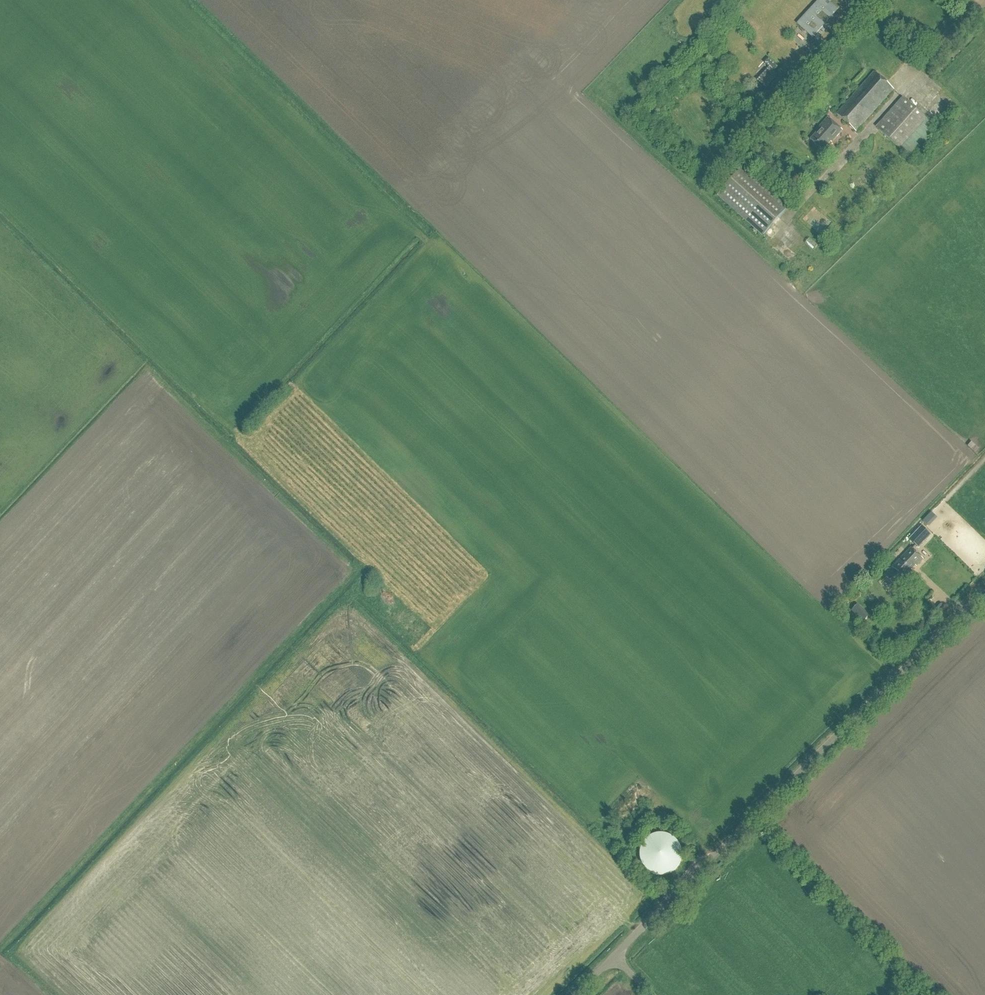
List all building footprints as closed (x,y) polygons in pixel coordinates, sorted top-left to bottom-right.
[(850,0),(821,0),(798,25),(813,39),(850,0)] [(795,45),(803,36),(798,31),(789,41),(795,45)] [(724,53),(716,62),(720,66),(729,57),(724,53)] [(855,131),(893,89),(873,71),(835,113),(855,131)] [(753,92),(747,98),(752,103),(758,97),(753,92)] [(912,159),(938,129),(904,98),(877,128),(912,159)] [(833,139),(841,130),(827,117),(818,127),(819,128),(809,139),(821,150),(832,138),(833,139)] [(763,237),(791,206),(746,166),(718,197),(763,237)] [(902,383),(898,389),(906,395),(910,389),(902,383)] [(968,446),(964,451),(972,457),(976,452),(968,446)] [(923,525),(910,539),(919,547),(932,533),(923,525)] [(917,565),(923,559),(911,548),(885,575),(893,584),(895,582),(898,584),(904,578),(905,578),(913,570),(911,569),(916,564),(917,565)] [(870,615),(858,604),(852,610),(864,622),(870,615)] [(397,619),(403,614),(399,610),(394,615),(397,619)] [(646,796),(641,788),(631,795),(636,803),(646,796)] [(666,832),(662,831),(659,832),(655,833),(652,834),(649,836),(646,839),(644,842),(643,845),(642,849),(642,852),(642,856),(643,860),(644,863),(646,866),(649,868),(652,871),(655,872),(659,873),(662,873),(666,873),(670,872),(673,871),(676,868),(679,866),(681,863),(682,860),(683,856),(683,852),(683,849),(682,845),(681,842),(678,839),(676,836),(673,834),(670,833),(666,832)]
